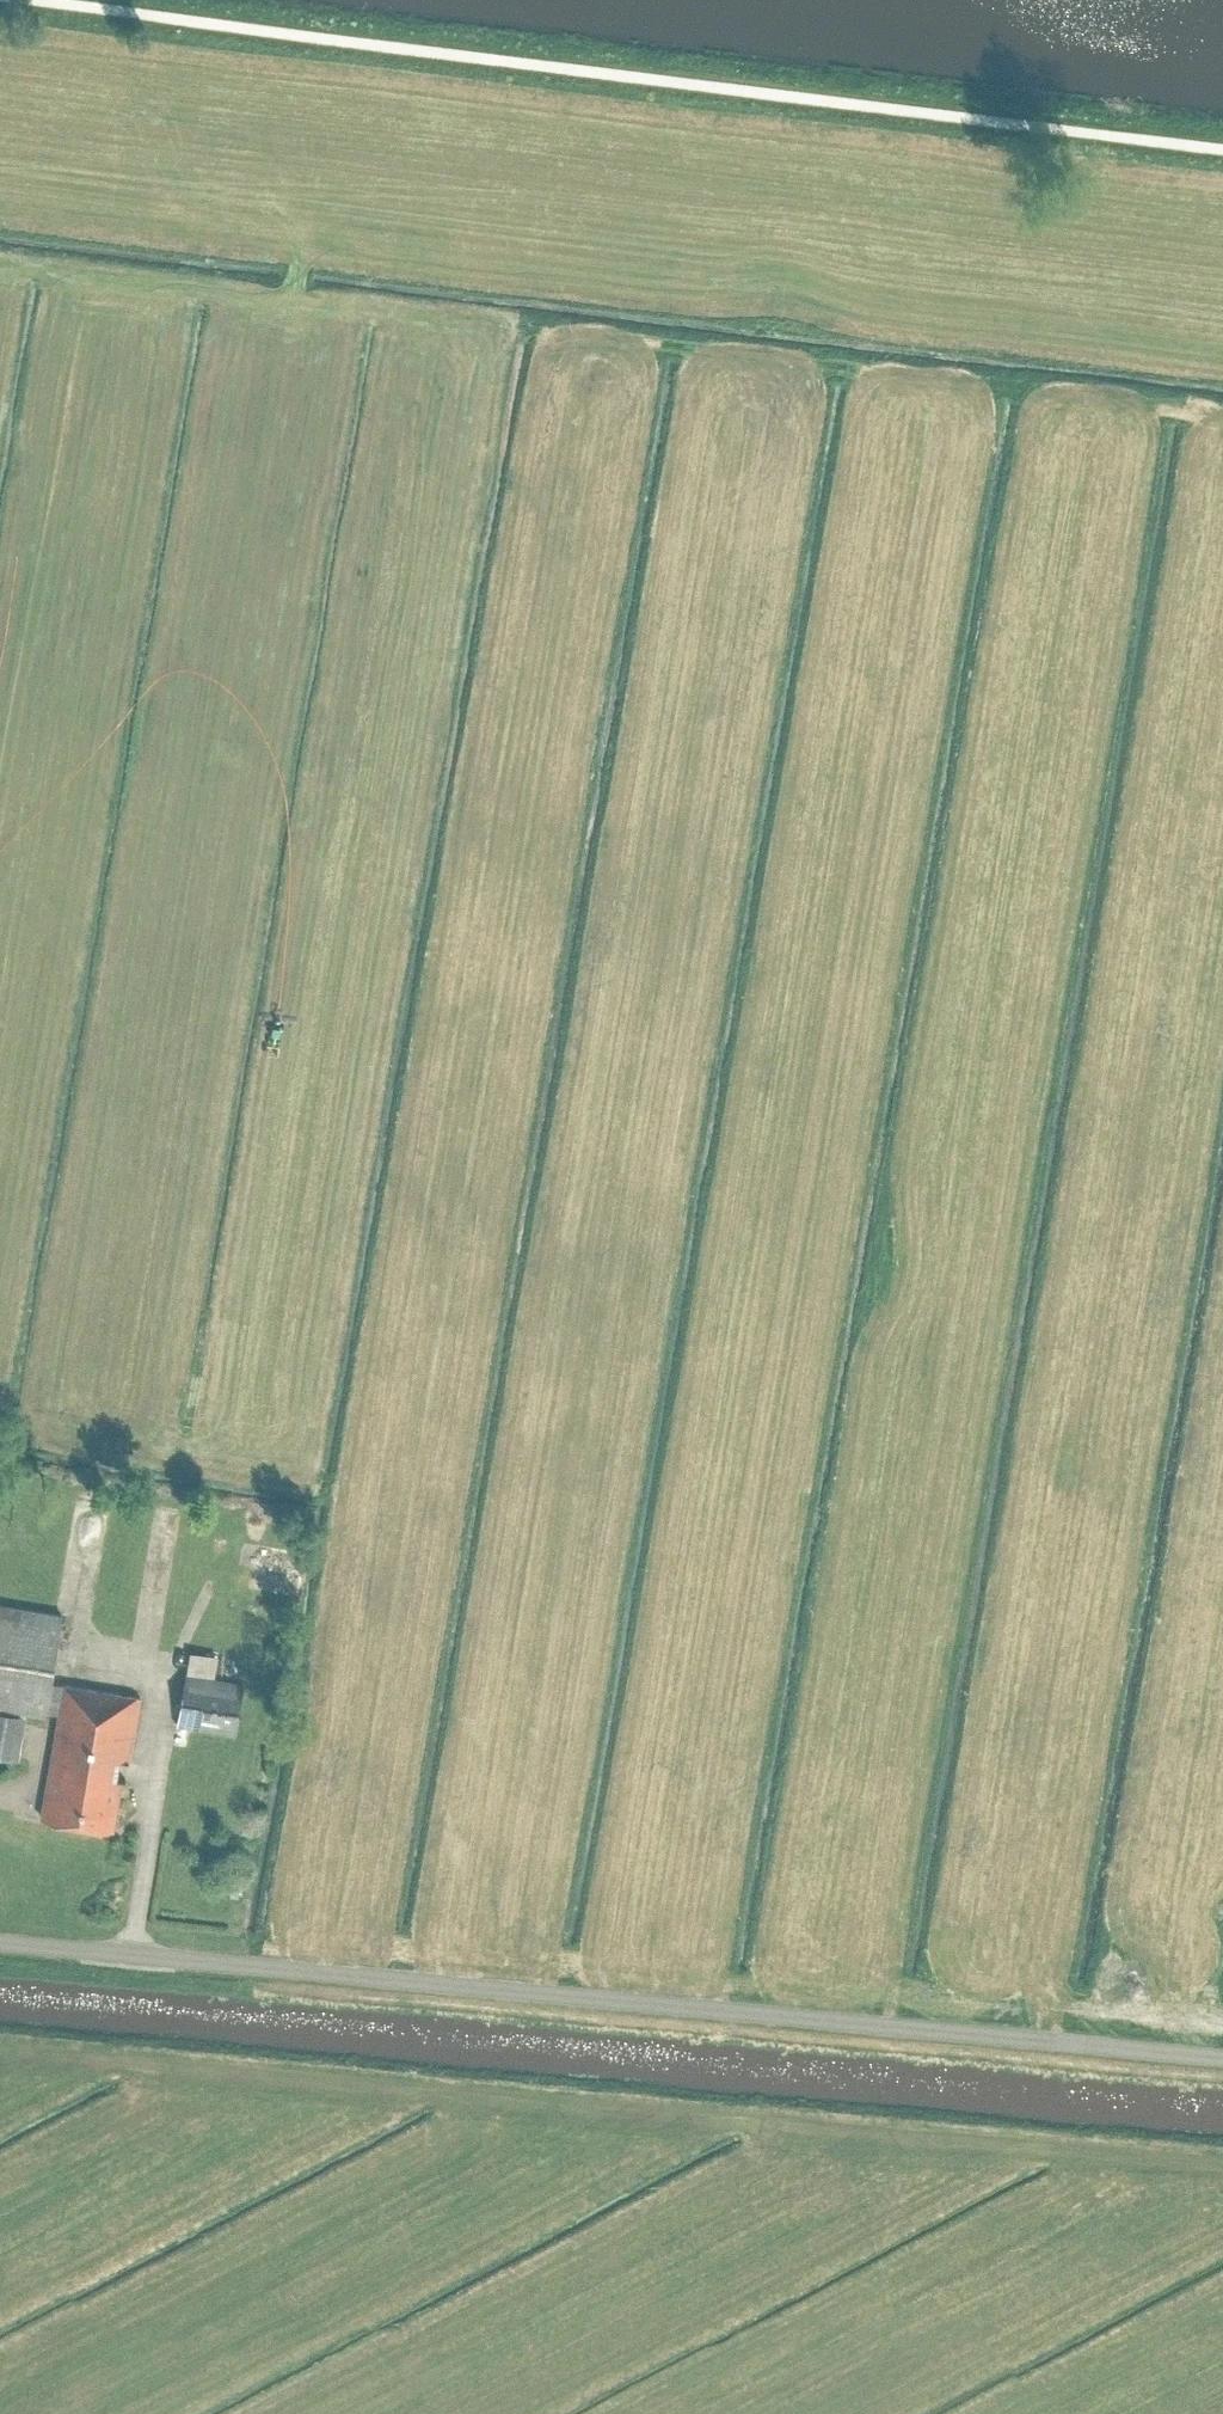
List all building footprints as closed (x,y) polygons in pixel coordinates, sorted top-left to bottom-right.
[(45,1711),(59,1713),(41,1813),(112,1826),(120,1777),(114,1776),(118,1756),(128,1757),(140,1695),(50,1679),(62,1613),(0,1603),(0,1705),(44,1713),(45,1711)] [(177,1723),(231,1735),(241,1684),(187,1672),(177,1723)] [(15,1750),(21,1715),(0,1711),(0,1748),(15,1750)] [(227,1892),(237,1892),(238,1880),(228,1879),(227,1892)]
